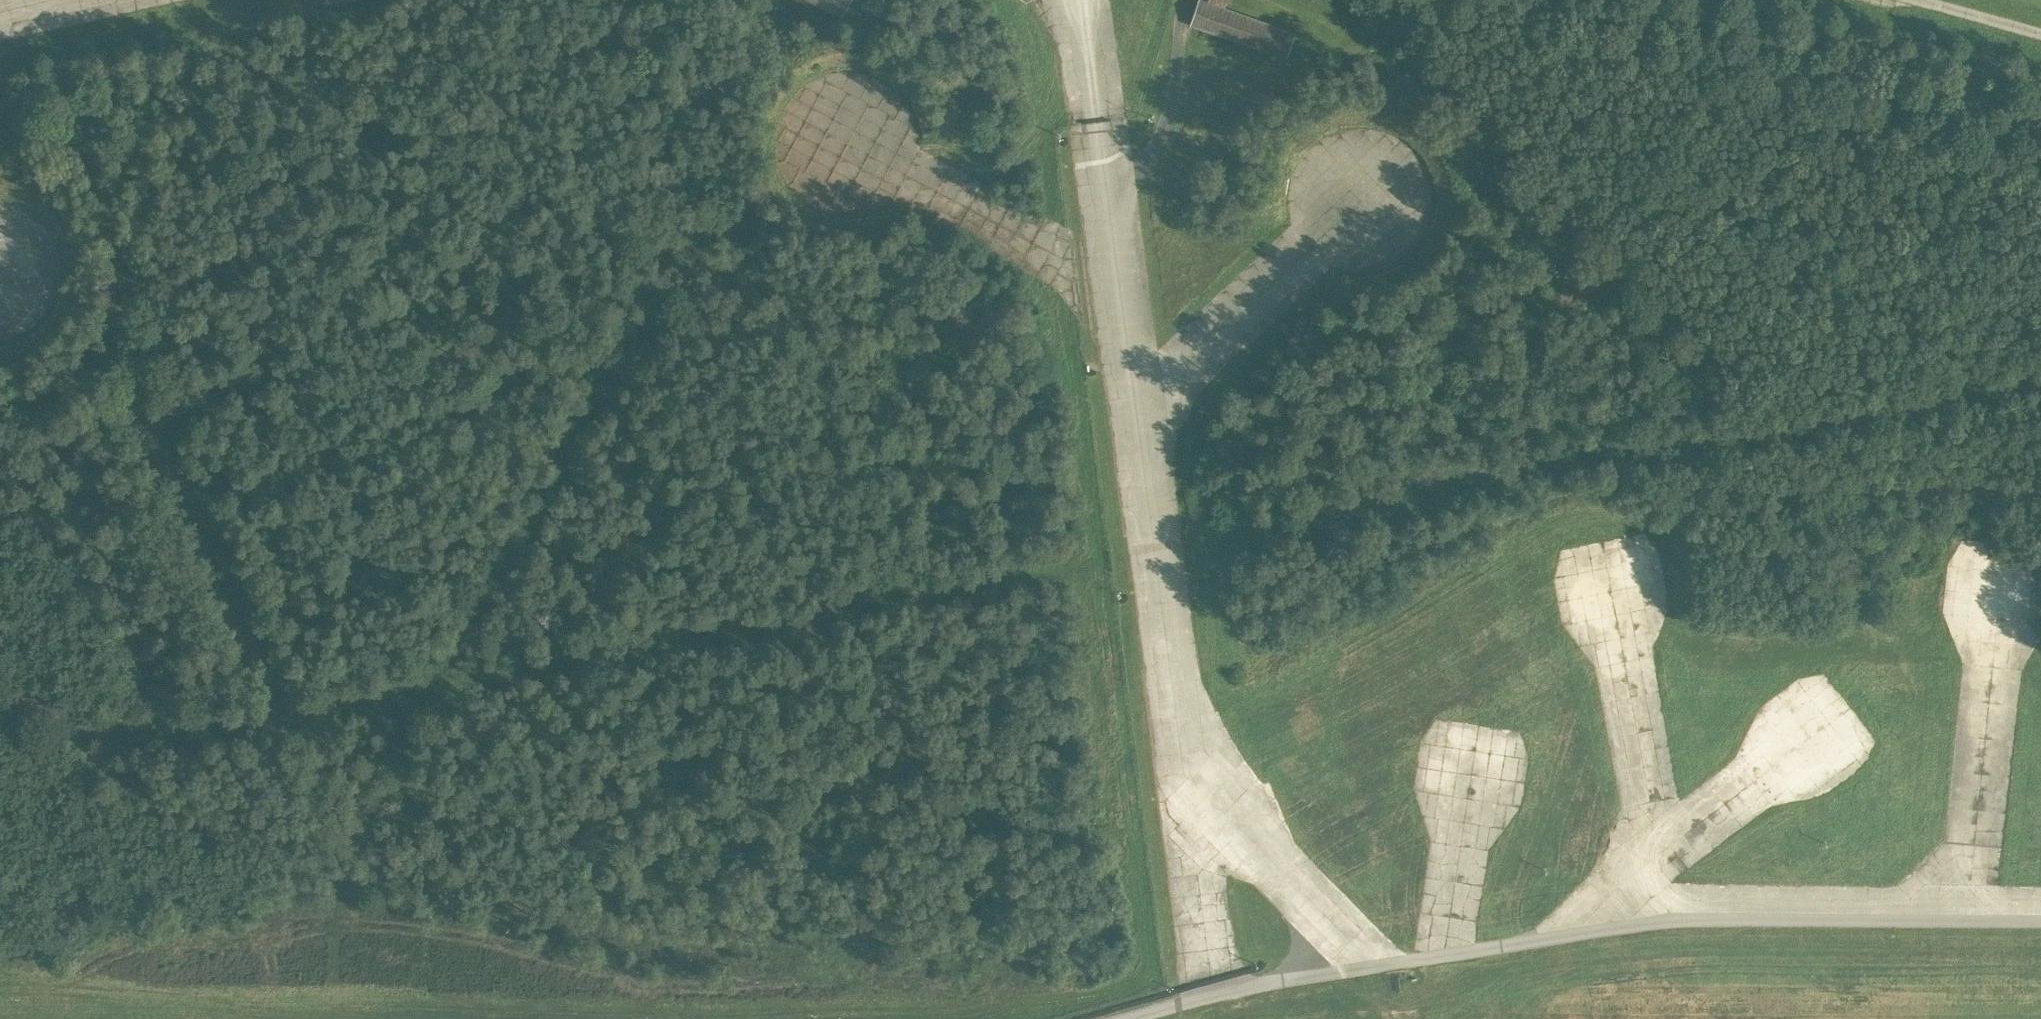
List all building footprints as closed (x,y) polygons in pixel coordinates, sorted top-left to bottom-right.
[(840,17),(849,0),(809,0),(840,17)] [(1206,2),(1201,0),(1198,0),(1189,25),(1285,59),(1294,32),(1224,8),(1227,0),(1207,0),(1206,2)]
